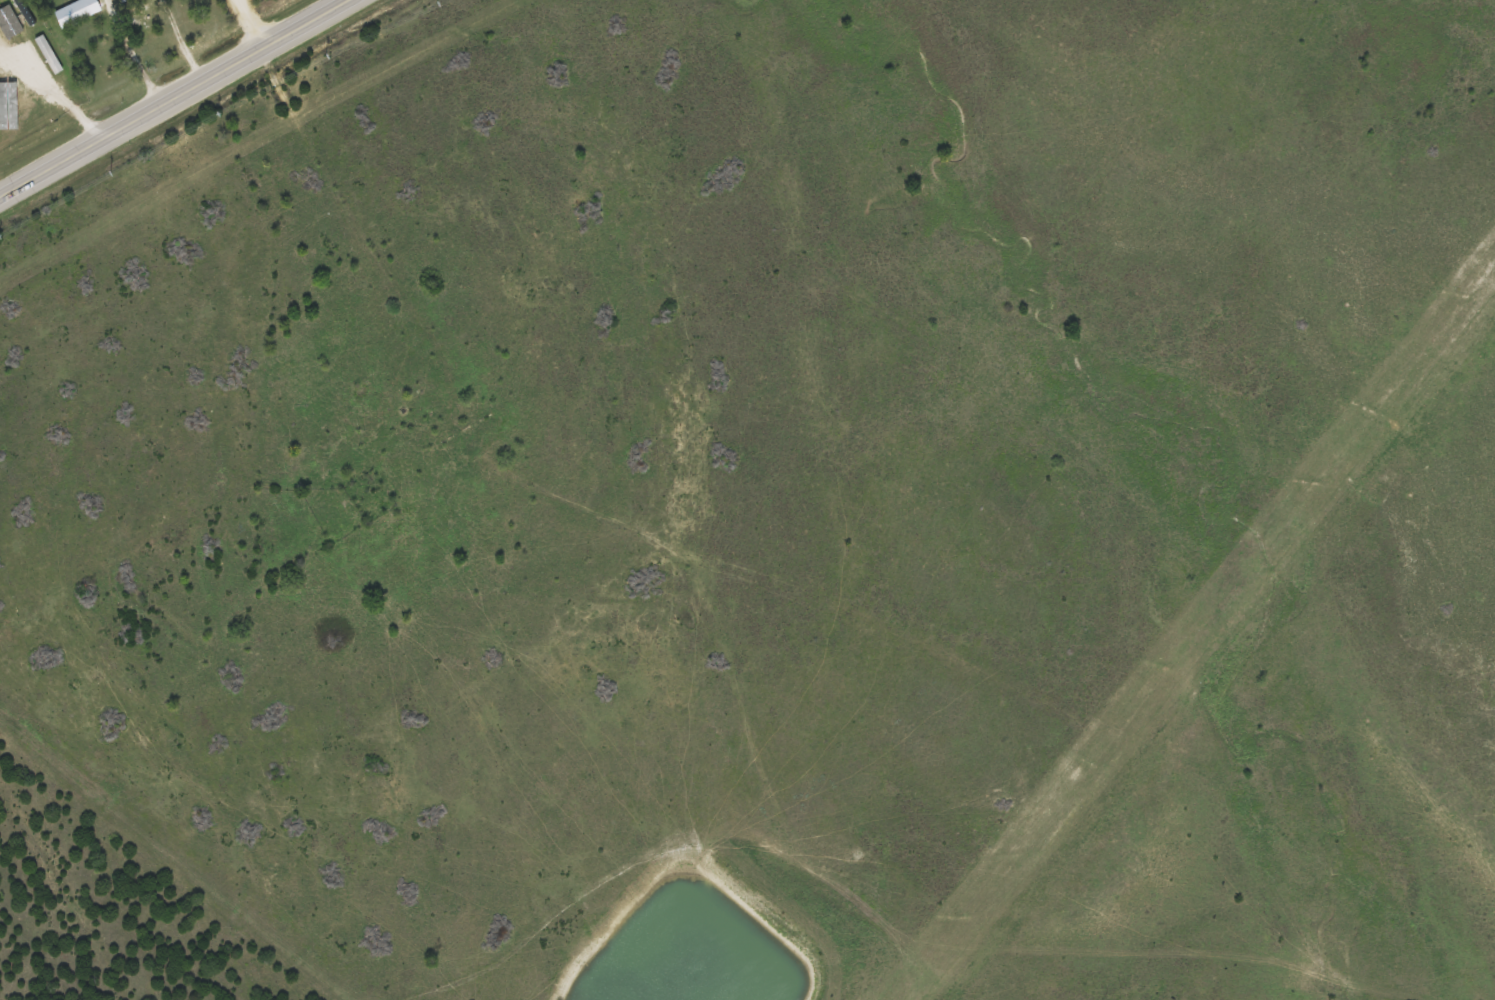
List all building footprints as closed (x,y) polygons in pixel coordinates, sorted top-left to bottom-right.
[(9,48),(0,34),(0,2),(4,0),(27,37),(9,48)] [(29,31),(13,0),(24,0),(38,26),(29,31)] [(55,9),(83,0),(98,0),(102,12),(61,25),(55,9)] [(69,92),(42,55),(50,49),(77,86),(69,92)] [(4,105),(0,102),(0,80),(3,75),(18,85),(4,105)] [(3,129),(0,125),(0,119),(31,97),(37,105),(3,129)]
